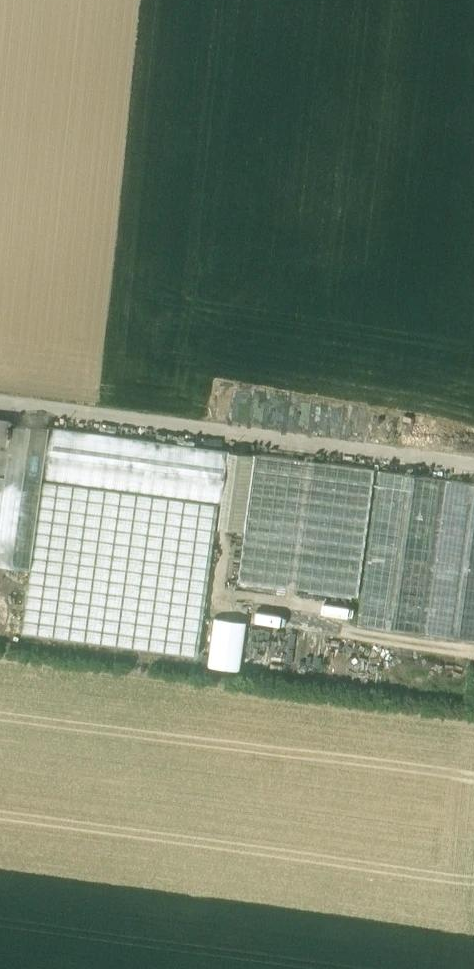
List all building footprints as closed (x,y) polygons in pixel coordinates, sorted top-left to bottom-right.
[(0,421),(0,508),(9,442),(6,442),(7,437),(9,437),(10,431),(9,430),(10,427),(8,427),(8,422),(0,421)] [(8,422),(8,427),(10,427),(9,430),(10,431),(9,437),(7,437),(6,442),(9,442),(0,508),(0,566),(29,570),(47,427),(8,422)] [(227,451),(47,427),(29,570),(21,634),(197,658),(217,504),(220,504),(217,529),(245,533),(254,456),(227,452),(227,451)] [(373,470),(255,455),(245,533),(238,583),(357,598),(373,470)] [(440,479),(379,471),(358,626),(420,634),(440,479)] [(440,479),(420,634),(473,641),(473,484),(440,479)] [(246,623),(214,619),(207,667),(240,671),(246,623)]
